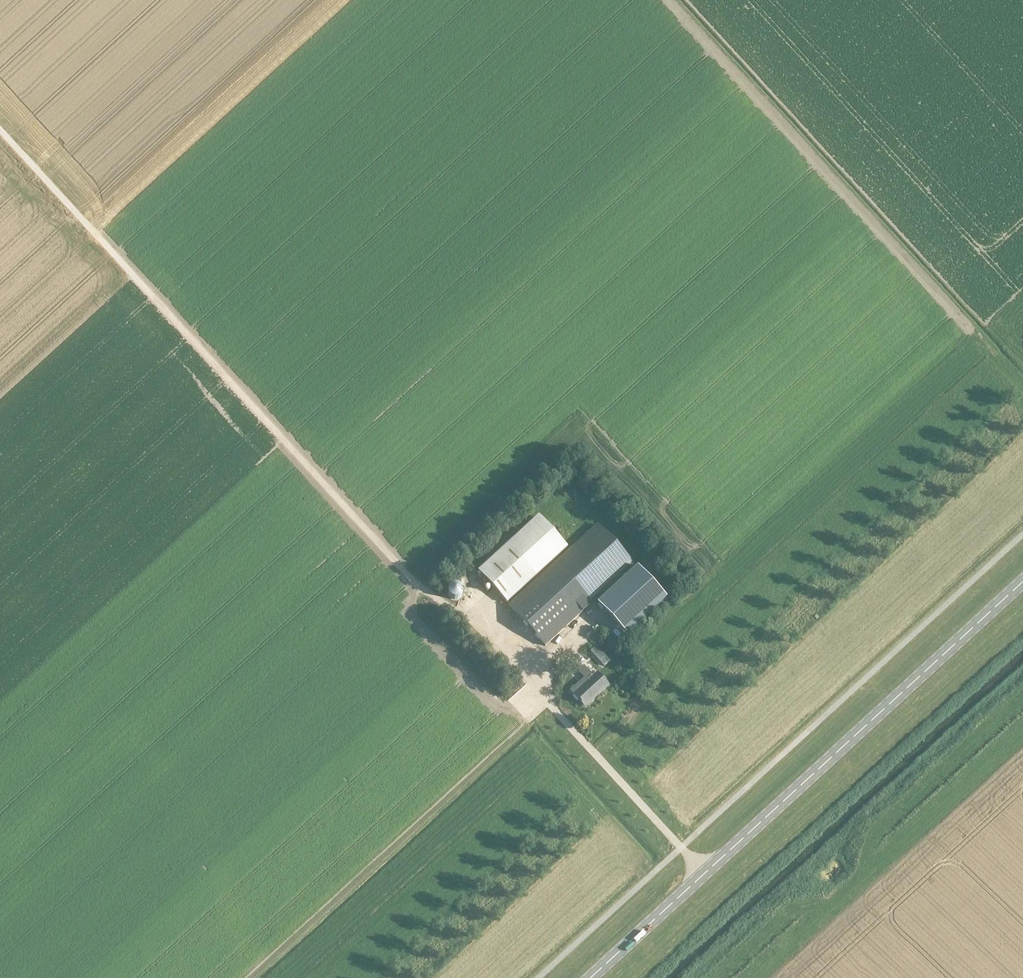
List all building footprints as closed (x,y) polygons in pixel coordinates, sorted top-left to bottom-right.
[(538,521),(479,577),(545,649),(633,567),(595,527),(568,552),(538,521)] [(636,568),(606,595),(635,627),(665,599),(636,568)] [(456,585),(455,585),(454,585),(454,586),(453,586),(452,586),(451,586),(451,587),(450,587),(450,588),(449,588),(449,589),(448,590),(448,591),(448,592),(448,593),(448,594),(448,595),(448,596),(449,597),(449,598),(450,598),(451,599),(452,600),(453,600),(454,600),(455,600),(456,600),(457,600),(458,600),(458,599),(459,599),(460,598),(461,598),(461,597),(462,596),(462,595),(462,594),(462,593),(462,592),(462,591),(462,590),(461,589),(461,588),(460,588),(460,587),(459,587),(459,586),(458,586),(457,586),(456,586),(456,585)] [(597,636),(594,639),(601,647),(604,644),(597,636)] [(606,657),(600,662),(604,667),(610,661),(606,657)] [(581,703),(584,707),(608,685),(596,672),(592,676),(583,665),(577,671),(586,681),(583,684),(572,694),(579,702),(581,703)]
